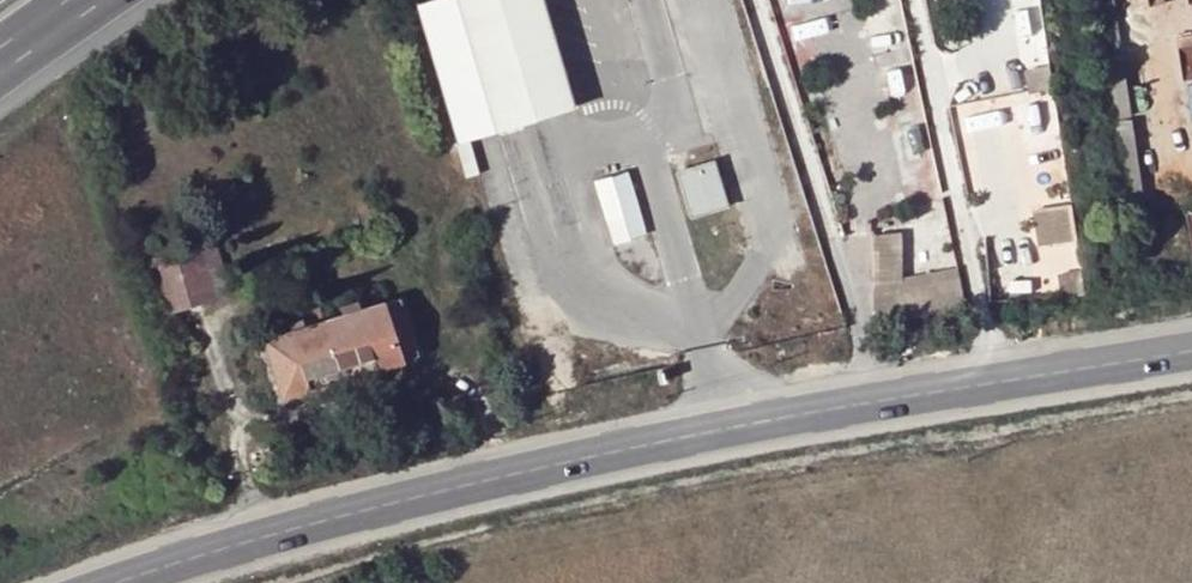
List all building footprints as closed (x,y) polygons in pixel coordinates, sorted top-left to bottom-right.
[(550,0),(460,0),(499,129),(581,105),(566,55),(550,0)] [(1110,190),(1137,187),(1110,0),(1082,0),(1110,190)] [(713,161),(678,172),(692,218),(728,206),(713,161)] [(625,171),(595,180),(615,243),(645,234),(625,171)] [(1078,237),(1075,201),(1038,204),(1041,240),(1078,237)] [(905,234),(873,235),(875,320),(969,305),(961,269),(904,278),(905,234)] [(227,294),(225,285),(212,242),(196,247),(213,299),(227,294)] [(152,260),(168,313),(213,299),(196,247),(152,260)] [(400,298),(384,304),(401,360),(419,354),(400,298)] [(283,395),(309,387),(306,376),(371,357),(374,368),(401,360),(384,304),(361,311),(357,300),(340,305),(344,316),(325,321),(320,308),(299,315),(302,321),(290,325),(292,331),(266,340),(283,395)] [(306,376),(309,387),(374,368),(371,357),(306,376)]
